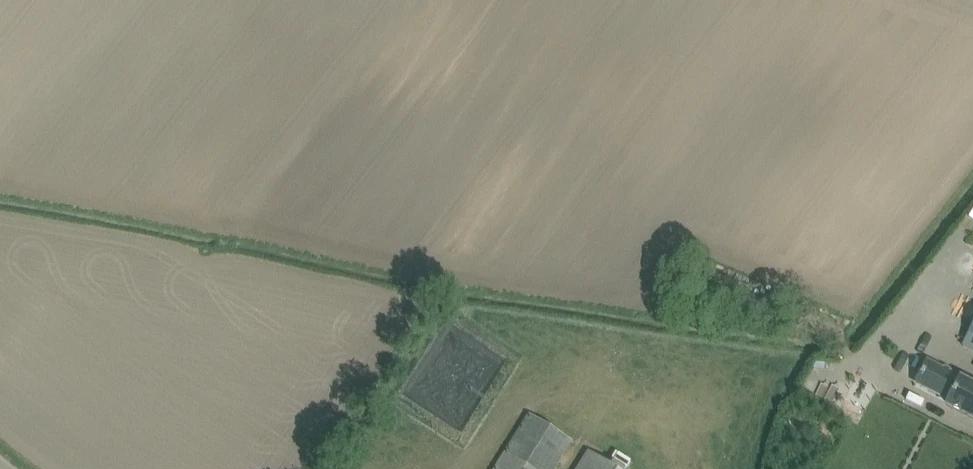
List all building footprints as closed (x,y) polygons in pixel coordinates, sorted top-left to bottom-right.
[(960,347),(972,352),(972,323),(960,347)] [(928,364),(918,383),(949,399),(947,404),(961,411),(972,417),(972,386),(928,364)] [(855,422),(872,388),(853,378),(836,412),(855,422)] [(571,441),(527,414),(492,468),(554,468),(571,441)] [(586,450),(574,468),(617,468),(586,450)]
